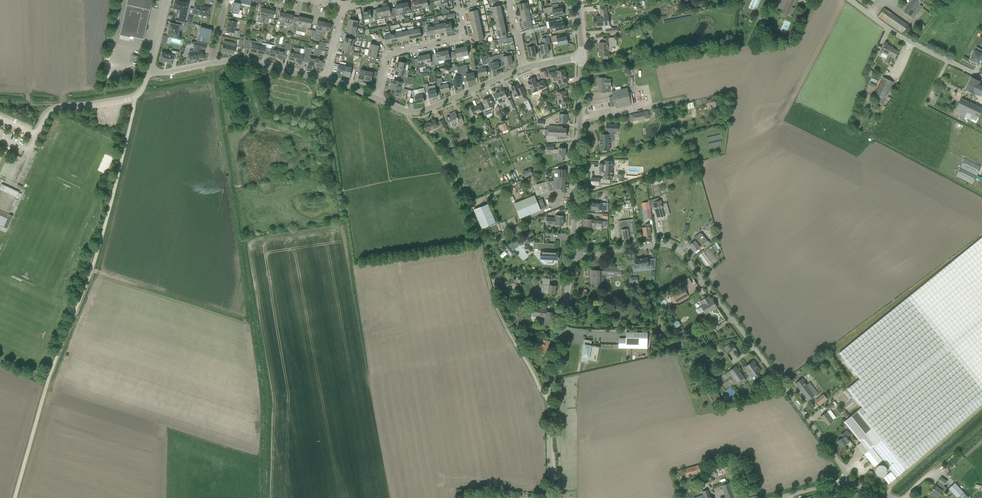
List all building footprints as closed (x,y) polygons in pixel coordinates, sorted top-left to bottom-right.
[(130,5),(127,4),(124,20),(120,35),(130,37),(143,39),(144,39),(143,39),(149,9),(145,8),(145,6),(147,6),(149,0),(128,0),(128,1),(129,1),(129,2),(130,2),(130,5)] [(174,4),(173,7),(174,7),(173,8),(181,10),(179,19),(185,21),(188,8),(187,8),(187,9),(184,8),(185,3),(185,2),(175,0),(174,4)] [(412,4),(413,13),(423,11),(421,0),(420,0),(415,1),(415,2),(412,2),(411,2),(412,4)] [(423,11),(426,10),(427,11),(428,11),(429,9),(432,9),(431,3),(428,3),(427,0),(421,0),(423,11)] [(431,3),(432,9),(436,8),(435,5),(438,4),(439,7),(442,7),(440,0),(434,0),(434,2),(431,3)] [(450,13),(449,10),(447,10),(447,9),(445,9),(445,6),(448,6),(447,0),(440,0),(442,7),(443,14),(450,13)] [(789,14),(795,0),(786,0),(780,12),(781,12),(786,15),(788,15),(789,14)] [(910,3),(920,10),(922,7),(919,4),(922,0),(913,0),(910,3)] [(234,2),(232,13),(234,13),(234,17),(242,18),(243,15),(242,14),(243,10),(240,10),(241,3),(239,3),(239,2),(235,1),(235,2),(234,2)] [(529,2),(519,4),(520,10),(531,8),(529,2)] [(408,3),(402,4),(404,14),(407,14),(410,13),(413,13),(412,4),(409,5),(408,3)] [(920,10),(910,3),(904,12),(913,19),(920,10)] [(396,8),(393,8),(395,16),(404,14),(402,4),(396,5),(396,8)] [(195,5),(193,13),(208,16),(210,8),(195,5)] [(391,17),(395,16),(393,8),(390,9),(389,6),(383,8),(385,18),(388,18),(391,17)] [(480,9),(479,6),(470,8),(471,11),(469,12),(470,17),(479,16),(479,13),(480,13),(479,10),(480,9)] [(554,16),(564,15),(562,8),(553,9),(553,7),(547,8),(548,14),(554,13),(554,16)] [(612,28),(609,25),(608,16),(607,16),(606,7),(600,8),(601,17),(597,17),(597,22),(598,27),(602,26),(603,29),(606,29),(612,28)] [(264,23),(268,9),(262,8),(261,8),(259,16),(263,17),(262,23),(264,23)] [(378,13),(375,14),(376,20),(379,19),(382,19),(385,18),(383,8),(377,9),(378,13)] [(531,8),(520,10),(521,16),(530,14),(532,14),(531,8)] [(272,19),(274,11),(273,11),(268,9),(264,23),(267,24),(269,18),(272,19)] [(376,21),(376,20),(375,14),(371,15),(370,10),(363,12),(365,19),(369,19),(370,23),(376,21)] [(280,12),(278,20),(282,21),(280,27),(281,27),(279,36),(280,36),(281,36),(283,27),(287,14),(281,12),(280,12)] [(885,22),(902,34),(908,25),(891,13),(885,22)] [(292,15),(287,14),(283,27),(286,28),(288,22),(291,23),(293,15),(292,15)] [(350,19),(348,25),(357,27),(358,21),(357,21),(357,20),(357,15),(353,15),(352,20),(350,19)] [(302,32),(305,18),(299,17),(299,16),(297,25),(297,27),(293,26),(292,32),(296,33),(296,31),(302,32)] [(310,28),(312,19),(311,19),(305,18),(302,32),(305,33),(306,27),(310,28)] [(188,23),(176,20),(175,24),(170,23),(169,30),(168,29),(167,33),(168,33),(168,34),(177,36),(179,26),(187,27),(188,23)] [(233,33),(232,36),(237,38),(239,31),(235,31),(237,22),(229,20),(228,24),(227,27),(228,27),(227,31),(233,33)] [(541,23),(538,24),(532,25),(531,20),(522,22),(524,28),(526,27),(527,30),(534,28),(539,27),(542,26),(541,23)] [(556,30),(566,28),(565,28),(565,25),(564,22),(563,22),(562,21),(561,22),(562,22),(555,23),(555,20),(546,22),(547,26),(548,28),(556,27),(556,30)] [(318,36),(321,36),(324,22),(318,21),(315,29),(319,30),(318,36)] [(426,21),(423,22),(425,34),(429,33),(429,35),(435,34),(433,25),(431,26),(430,24),(427,24),(426,21)] [(328,32),(332,32),(332,29),(329,29),(330,25),(331,25),(331,24),(330,24),(324,22),(321,36),(323,37),(325,31),(328,32)] [(423,25),(414,27),(416,38),(422,37),(421,34),(425,34),(423,22),(423,25)] [(356,30),(357,27),(348,25),(347,32),(354,33),(354,36),(363,38),(364,35),(359,34),(359,33),(357,31),(356,30)] [(200,28),(197,41),(209,44),(212,30),(200,28)] [(531,47),(527,47),(529,57),(530,57),(530,56),(533,56),(536,55),(535,46),(538,46),(534,28),(527,30),(525,30),(526,35),(532,33),(533,40),(530,41),(531,47)] [(507,35),(506,29),(497,31),(498,37),(499,36),(500,39),(507,38),(507,35)] [(390,32),(390,34),(392,43),(398,42),(396,33),(391,34),(390,32)] [(546,53),(549,53),(547,44),(550,43),(549,34),(545,35),(542,36),(543,40),(542,41),(543,44),(540,45),(542,54),(543,54),(546,53)] [(279,36),(277,35),(275,43),(276,43),(275,49),(271,48),(269,56),(270,56),(276,58),(279,44),(280,36),(279,36)] [(551,36),(552,43),(558,42),(559,45),(568,43),(567,40),(567,36),(557,38),(557,35),(551,36)] [(353,39),(346,37),(344,44),(353,46),(353,43),(355,43),(357,42),(357,40),(362,41),(363,38),(354,36),(353,39)] [(617,38),(603,38),(603,43),(600,43),(600,49),(599,49),(599,52),(600,56),(603,56),(604,59),(608,59),(608,55),(609,55),(608,51),(610,51),(610,47),(617,47),(617,38)] [(252,44),(250,52),(251,52),(257,53),(260,39),(257,39),(256,45),(252,44)] [(263,55),(265,47),(262,46),(263,40),(260,39),(257,53),(263,55)] [(201,48),(202,44),(195,42),(194,47),(193,51),(189,51),(190,55),(189,55),(188,57),(188,59),(190,60),(191,60),(191,61),(204,58),(202,49),(202,48),(201,48)] [(231,43),(231,45),(224,44),(222,52),(228,54),(228,53),(234,54),(237,44),(231,43)] [(289,44),(286,43),(285,47),(282,47),(282,44),(279,44),(276,58),(282,59),(283,54),(287,54),(287,50),(289,44)] [(353,46),(344,44),(343,50),(351,52),(353,46)] [(378,52),(379,46),(371,44),(369,50),(378,52)] [(890,46),(886,44),(886,45),(885,45),(883,45),(882,47),(883,49),(884,49),(882,53),(888,55),(885,63),(889,65),(892,57),(895,59),(898,51),(890,47),(890,46)] [(463,56),(469,55),(470,64),(475,63),(472,50),(468,51),(467,46),(466,47),(461,47),(463,56)] [(289,61),(295,62),(298,48),(295,47),(294,53),(290,53),(288,61),(289,61)] [(459,59),(461,60),(464,60),(463,56),(461,47),(455,49),(456,51),(452,52),(454,60),(459,59)] [(298,48),(295,62),(301,63),(303,55),(300,55),(301,49),(298,48)] [(309,57),(308,65),(314,66),(318,49),(315,48),(314,54),(310,54),(310,55),(309,57)] [(320,53),(321,50),(318,49),(314,66),(320,67),(320,68),(322,60),(322,59),(322,60),(318,59),(320,53)] [(370,59),(374,60),(375,57),(377,58),(378,52),(369,50),(368,55),(362,54),(362,57),(370,59)] [(160,58),(160,59),(160,60),(160,61),(173,64),(174,60),(177,61),(179,52),(172,51),(171,53),(167,52),(167,54),(161,53),(160,57),(160,58)] [(512,51),(510,51),(507,52),(508,56),(506,56),(505,55),(504,53),(501,54),(501,55),(502,62),(504,61),(505,65),(513,64),(511,56),(513,55),(512,51)] [(974,62),(975,61),(978,62),(980,59),(981,60),(981,52),(981,54),(975,51),(974,52),(973,51),(972,54),(972,55),(970,60),(971,60),(970,61),(973,63),(974,62)] [(426,66),(426,64),(424,55),(418,56),(418,58),(414,59),(415,64),(415,63),(417,69),(426,67),(426,66)] [(491,63),(492,68),(492,70),(500,68),(499,67),(503,66),(502,62),(501,55),(494,56),(495,62),(491,63)] [(488,62),(487,57),(481,59),(482,63),(483,65),(478,66),(479,69),(478,69),(480,76),(483,75),(484,76),(487,76),(487,75),(488,75),(487,70),(490,69),(488,62)] [(347,63),(340,61),(338,74),(344,75),(346,66),(347,63)] [(395,67),(405,70),(407,63),(398,61),(397,64),(395,64),(395,66),(395,67)] [(469,74),(467,67),(467,65),(462,66),(464,78),(467,78),(467,81),(475,80),(474,73),(469,74)] [(344,75),(350,76),(352,68),(346,66),(344,75)] [(464,78),(462,66),(457,67),(458,70),(459,76),(455,77),(455,80),(454,80),(455,87),(457,87),(458,88),(461,87),(460,86),(461,86),(460,82),(462,82),(462,83),(462,82),(462,79),(464,78),(464,79),(464,78)] [(405,70),(395,67),(394,69),(394,70),(396,71),(395,74),(402,76),(401,78),(414,81),(415,78),(404,76),(405,70)] [(359,78),(365,80),(367,71),(361,69),(359,78)] [(554,81),(558,80),(559,84),(568,82),(567,77),(566,77),(564,70),(556,71),(557,72),(553,73),(553,72),(549,73),(549,75),(549,73),(553,72),(553,73),(554,77),(553,78),(554,81)] [(377,72),(373,71),(373,72),(367,71),(365,80),(371,81),(372,77),(376,77),(377,72)] [(882,105),(893,82),(883,77),(874,95),(879,97),(877,102),(882,105)] [(979,83),(980,81),(971,77),(965,90),(966,90),(965,92),(968,93),(969,92),(974,94),(974,93),(981,97),(981,85),(979,83)] [(401,81),(394,80),(393,83),(391,83),(391,84),(390,86),(404,89),(405,83),(413,85),(414,81),(401,78),(401,81)] [(535,78),(528,80),(532,93),(537,91),(537,90),(546,87),(543,80),(537,82),(535,78)] [(610,91),(611,91),(611,80),(606,79),(606,78),(599,78),(598,92),(606,93),(606,92),(608,92),(610,92),(610,91)] [(441,86),(442,92),(450,91),(448,84),(443,85),(443,82),(440,82),(441,86)] [(430,98),(438,96),(435,85),(429,86),(428,83),(424,84),(425,88),(426,92),(429,92),(430,98)] [(527,96),(522,87),(519,88),(518,84),(511,87),(511,88),(510,89),(511,91),(512,91),(515,97),(519,95),(521,99),(523,103),(528,100),(527,96)] [(401,91),(408,93),(407,96),(411,97),(412,91),(404,89),(390,86),(390,87),(390,89),(392,90),(391,93),(400,95),(401,91)] [(416,96),(417,103),(424,102),(423,95),(426,94),(426,92),(425,88),(418,89),(419,95),(416,96)] [(612,91),(613,96),(609,97),(611,107),(615,106),(616,108),(631,105),(628,88),(612,91)] [(504,102),(503,100),(508,98),(504,90),(496,94),(500,103),(500,104),(504,103),(503,102),(504,102)] [(565,103),(568,102),(566,95),(567,95),(566,91),(556,92),(558,99),(559,99),(560,104),(561,108),(566,107),(565,103)] [(494,109),(492,107),(495,105),(493,101),(492,101),(490,97),(483,100),(485,105),(484,105),(486,109),(484,110),(484,111),(486,115),(492,113),(494,109)] [(979,117),(981,110),(981,108),(961,98),(954,111),(977,122),(979,117)] [(471,116),(483,111),(481,105),(475,107),(474,105),(467,107),(471,116)] [(630,115),(629,115),(631,122),(633,121),(647,119),(647,118),(650,118),(648,111),(630,114),(630,115)] [(456,127),(454,124),(457,123),(458,125),(464,123),(460,114),(457,115),(455,112),(452,113),(453,115),(446,118),(450,126),(451,129),(456,127)] [(559,123),(567,124),(567,114),(559,114),(559,123)] [(442,129),(446,128),(443,120),(439,122),(440,123),(437,124),(435,120),(423,125),(426,132),(440,126),(442,129)] [(601,134),(600,150),(603,150),(603,151),(606,152),(606,150),(609,151),(610,135),(613,135),(613,132),(618,132),(618,125),(606,124),(606,131),(607,131),(607,134),(601,134)] [(558,136),(566,137),(567,128),(563,128),(563,126),(548,126),(548,136),(558,136)] [(563,156),(565,157),(566,148),(559,148),(559,150),(554,149),(554,145),(546,145),(546,150),(549,150),(549,154),(553,154),(554,154),(554,161),(563,161),(563,156)] [(981,167),(965,159),(956,176),(973,184),(981,167)] [(608,182),(608,179),(613,179),(613,171),(613,168),(614,161),(604,160),(603,164),(599,163),(599,168),(600,168),(600,172),(603,172),(603,179),(600,179),(600,178),(592,178),(591,185),(599,185),(599,181),(608,182)] [(523,172),(525,177),(533,174),(531,169),(523,172)] [(566,179),(566,170),(555,169),(554,177),(554,180),(558,180),(558,179),(566,179)] [(537,184),(533,185),(537,196),(549,192),(549,191),(553,192),(553,189),(566,189),(566,179),(558,179),(558,180),(554,180),(554,181),(550,181),(537,184)] [(2,185),(1,184),(0,188),(0,225),(3,226),(3,227),(7,229),(12,216),(9,214),(17,197),(19,192),(2,185)] [(537,201),(535,195),(514,203),(521,218),(546,208),(542,199),(537,201)] [(653,202),(655,207),(658,218),(665,216),(661,200),(653,202)] [(604,203),(587,202),(587,204),(586,204),(585,209),(604,211),(604,203)] [(474,210),(482,228),(496,222),(488,204),(474,210)] [(645,219),(652,217),(651,209),(643,210),(645,219)] [(555,225),(563,225),(564,216),(556,215),(556,216),(555,216),(555,218),(547,217),(546,224),(555,225)] [(621,224),(623,239),(629,238),(628,231),(631,231),(635,231),(633,219),(628,220),(629,223),(621,224)] [(644,236),(651,235),(650,230),(651,230),(650,226),(649,224),(646,225),(646,227),(643,227),(643,228),(640,228),(639,229),(640,232),(641,233),(643,232),(644,236)] [(694,239),(695,241),(689,245),(694,252),(700,247),(704,244),(707,247),(712,243),(710,242),(708,240),(707,240),(702,233),(700,233),(694,238),(694,239)] [(889,468),(891,471),(884,477),(889,484),(981,403),(981,237),(908,297),(839,353),(860,379),(848,389),(862,407),(844,421),(861,442),(857,445),(874,466),(882,460),(889,468)] [(534,240),(533,249),(538,249),(538,251),(541,251),(540,259),(547,260),(547,263),(548,263),(553,263),(553,260),(558,260),(559,251),(553,251),(553,250),(554,250),(554,244),(542,243),(542,242),(539,242),(539,243),(534,243),(534,240)] [(509,253),(512,257),(516,253),(513,251),(514,251),(513,250),(513,249),(513,247),(513,245),(515,244),(516,244),(518,244),(519,245),(520,245),(518,242),(508,246),(509,247),(506,250),(509,253)] [(634,268),(641,267),(642,269),(646,269),(646,266),(649,266),(648,257),(635,259),(635,263),(633,263),(634,268)] [(600,270),(591,270),(591,276),(592,276),(591,282),(591,283),(597,284),(597,286),(604,286),(604,277),(604,275),(621,276),(622,267),(604,267),(604,271),(600,271),(600,270)] [(548,293),(555,294),(555,293),(556,286),(549,285),(550,279),(543,278),(543,281),(542,288),(545,289),(545,293),(548,293)] [(685,286),(691,284),(689,278),(683,280),(685,286)] [(503,288),(502,279),(495,280),(495,288),(503,288)] [(677,303),(689,295),(684,289),(670,298),(674,304),(677,303)] [(712,300),(709,296),(700,301),(702,306),(697,309),(697,311),(698,313),(700,313),(704,311),(706,314),(717,307),(712,299),(712,300)] [(545,322),(553,323),(555,312),(546,311),(547,308),(541,307),(541,309),(534,308),(533,316),(545,317),(545,322)] [(626,338),(626,348),(647,349),(648,332),(626,332),(626,338)] [(584,349),(583,356),(582,356),(581,361),(588,363),(588,360),(593,361),(594,353),(598,354),(599,349),(595,348),(595,347),(591,346),(592,341),(584,339),(582,349),(584,349)] [(541,352),(546,352),(547,348),(549,348),(550,341),(543,340),(543,344),(533,342),(532,347),(538,348),(537,350),(538,352),(541,352)] [(761,371),(753,361),(744,367),(752,378),(761,371)] [(744,377),(736,366),(726,373),(734,385),(744,377)] [(795,383),(808,400),(817,393),(809,382),(807,384),(802,378),(795,383)] [(823,420),(827,425),(833,420),(827,412),(820,417),(823,420)] [(852,443),(850,441),(844,432),(841,435),(843,437),(838,441),(842,447),(846,444),(848,447),(849,447),(852,445),(852,443)] [(699,465),(684,469),(687,478),(701,473),(699,465)] [(943,486),(944,485),(944,484),(946,481),(941,477),(939,481),(935,486),(935,487),(931,491),(939,496),(942,491),(944,492),(946,488),(943,486)] [(729,483),(728,480),(721,483),(721,484),(713,486),(714,490),(722,487),(725,496),(721,497),(722,497),(732,497),(738,496),(732,481),(729,483)] [(949,489),(957,497),(963,492),(955,483),(949,489)] [(703,495),(694,497),(712,497),(711,496),(708,489),(702,491),(703,495)]
